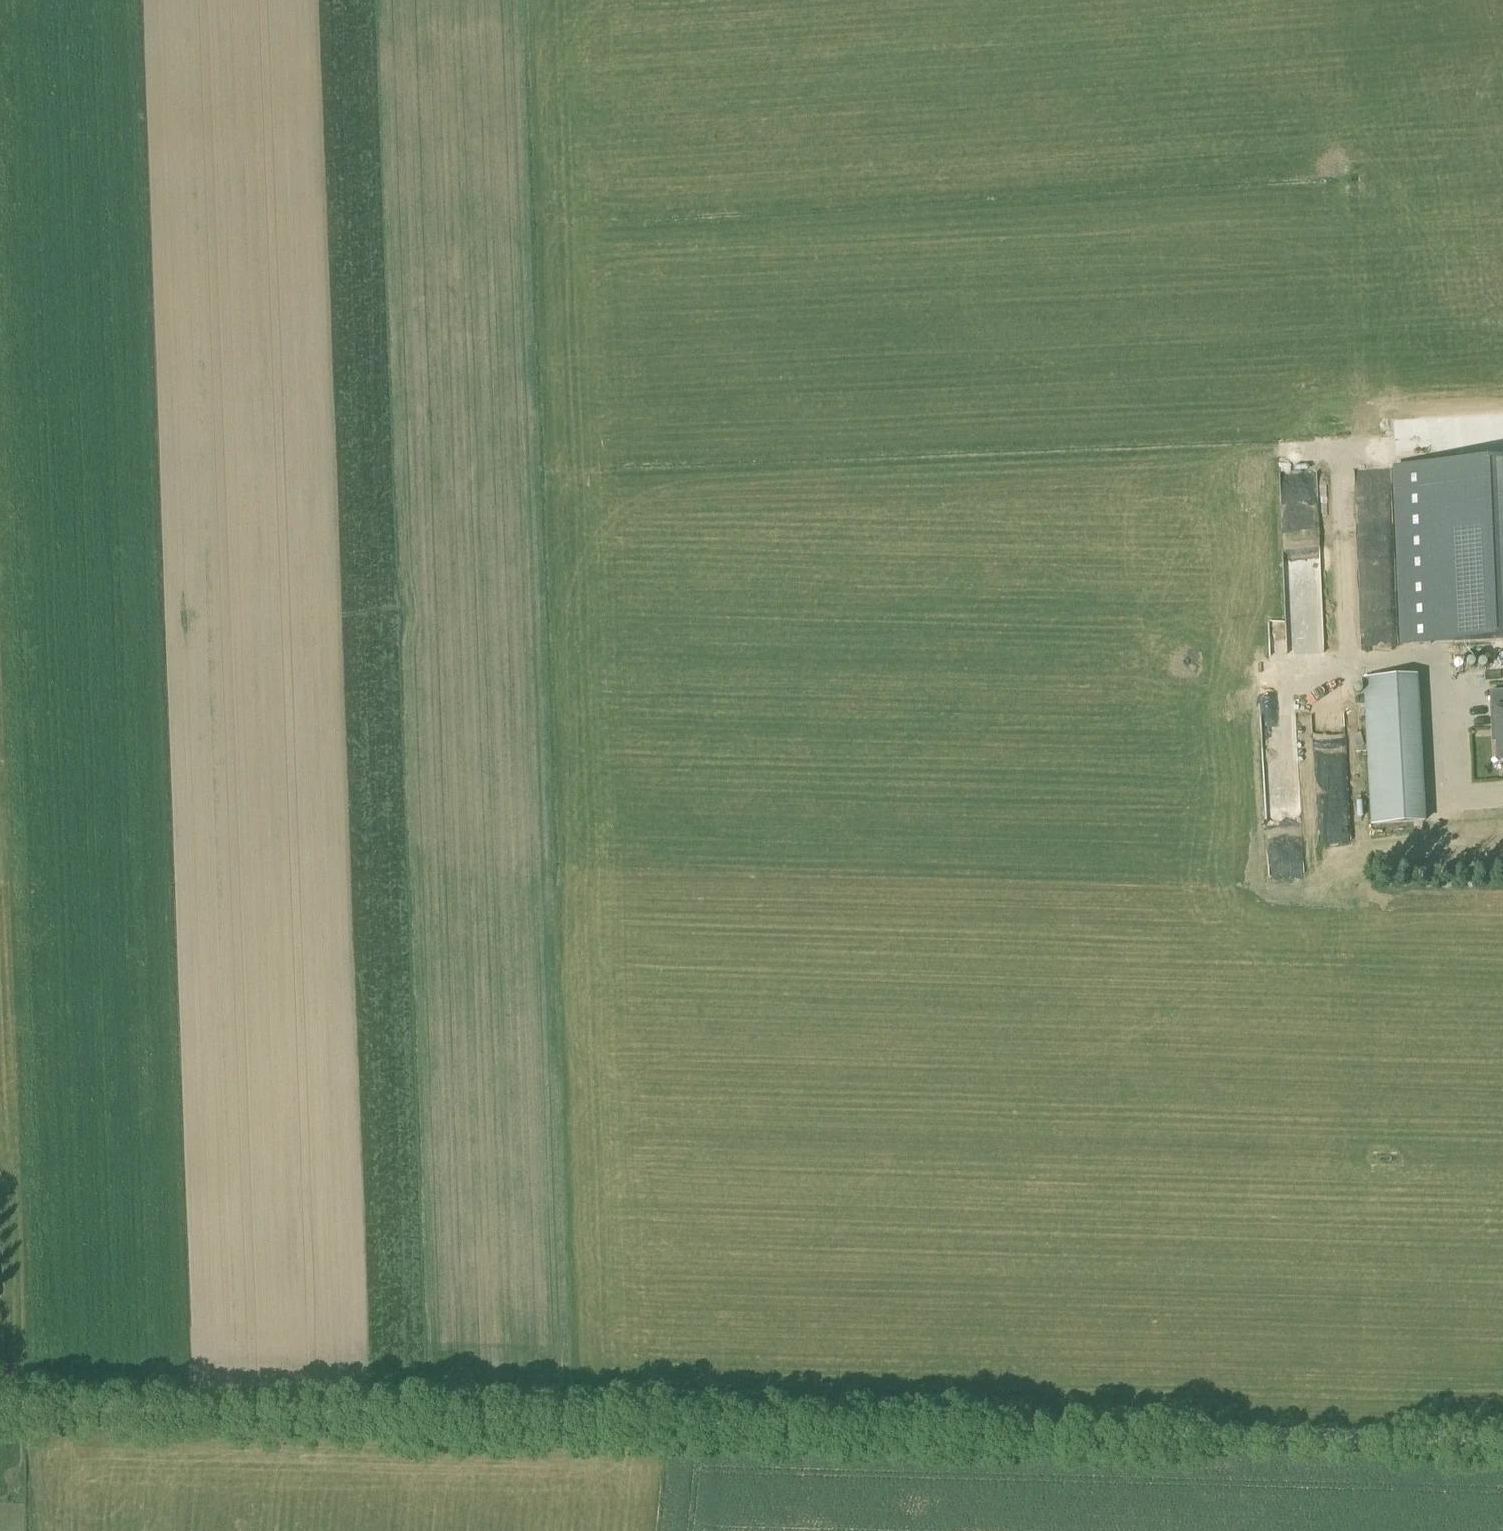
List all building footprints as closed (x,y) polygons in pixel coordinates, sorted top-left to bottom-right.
[(1400,647),(1488,644),(1480,464),(1396,467),(1402,628),(1399,628),(1400,647)] [(1295,641),(1326,639),(1322,552),(1291,553),(1295,641)] [(1423,822),(1415,677),(1361,680),(1365,756),(1370,755),(1374,825),(1423,822)] [(1498,762),(1502,762),(1502,693),(1490,694),(1491,717),(1497,717),(1498,762)] [(1303,775),(1281,776),(1283,809),(1304,808),(1303,775)]
